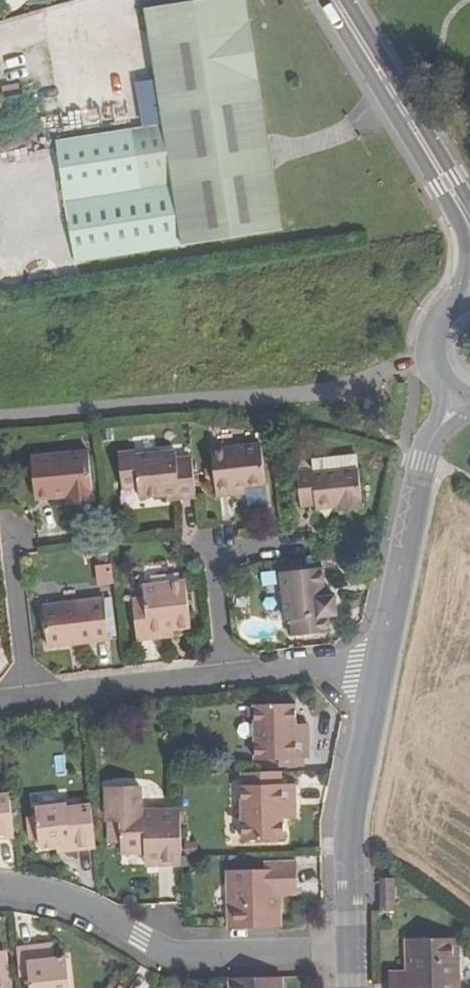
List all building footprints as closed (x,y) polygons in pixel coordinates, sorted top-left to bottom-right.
[(149,2),(190,238),(289,222),(251,0),(163,0),(149,2)] [(187,239),(167,118),(62,136),(82,257),(187,239)] [(233,487),(248,486),(266,484),(262,445),(213,450),(217,496),(233,495),(233,487)] [(72,493),(72,499),(73,501),(96,499),(91,452),(34,458),(38,497),(72,493)] [(197,498),(193,458),(177,459),(177,453),(138,456),(142,497),(182,493),(182,499),(197,498)] [(363,506),(366,506),(362,471),(315,476),(314,473),(298,475),(302,510),(316,509),(317,512),(340,510),(348,509),(348,516),(363,513),(363,506)] [(233,487),(233,495),(248,494),(248,486),(233,487)] [(72,493),(38,497),(38,502),(72,499),(72,493)] [(108,564),(92,566),(93,587),(110,585),(108,564)] [(319,570),(275,576),(281,624),(286,624),(288,639),(327,634),(326,619),(335,618),(333,598),(322,598),(319,570)] [(165,635),(174,634),(188,632),(183,585),(145,589),(146,602),(134,603),(137,644),(166,642),(165,635)] [(105,603),(44,609),(47,652),(111,644),(105,603)] [(298,735),(298,725),(297,705),(255,705),(257,760),(311,759),(311,735),(298,735)] [(298,735),(311,735),(310,724),(298,725),(298,735)] [(285,808),(296,808),(296,784),(282,784),(282,772),(242,773),(243,840),(285,840),(285,819),(285,808)] [(155,855),(156,867),(183,866),(183,858),(182,811),(141,812),(141,789),(109,790),(111,847),(123,847),(123,856),(146,855),(155,855)] [(15,836),(10,792),(0,793),(0,838),(15,836)] [(70,843),(70,850),(98,847),(93,805),(71,808),(70,804),(37,807),(43,847),(60,845),(70,843)] [(296,819),(296,808),(285,808),(285,819),(296,819)] [(70,843),(60,845),(61,851),(70,850),(70,843)] [(146,867),(156,867),(155,855),(146,855),(146,867)] [(277,885),(299,885),(299,863),(268,863),(268,870),(231,871),(231,929),(282,928),(281,897),(281,892),(278,892),(277,885)] [(396,912),(396,884),(381,884),(381,912),(396,912)] [(299,897),(299,885),(277,885),(278,892),(281,892),(281,897),(299,897)] [(389,982),(389,987),(459,987),(458,939),(407,939),(408,972),(408,975),(410,975),(411,981),(389,982)] [(48,961),(56,960),(55,946),(46,947),(48,961)] [(46,947),(19,949),(22,976),(32,975),(34,987),(73,987),(69,959),(56,960),(48,961),(46,947)] [(408,975),(408,972),(388,973),(389,982),(411,981),(410,975),(408,975)] [(282,978),(232,979),(232,987),(282,987),(282,978)]
